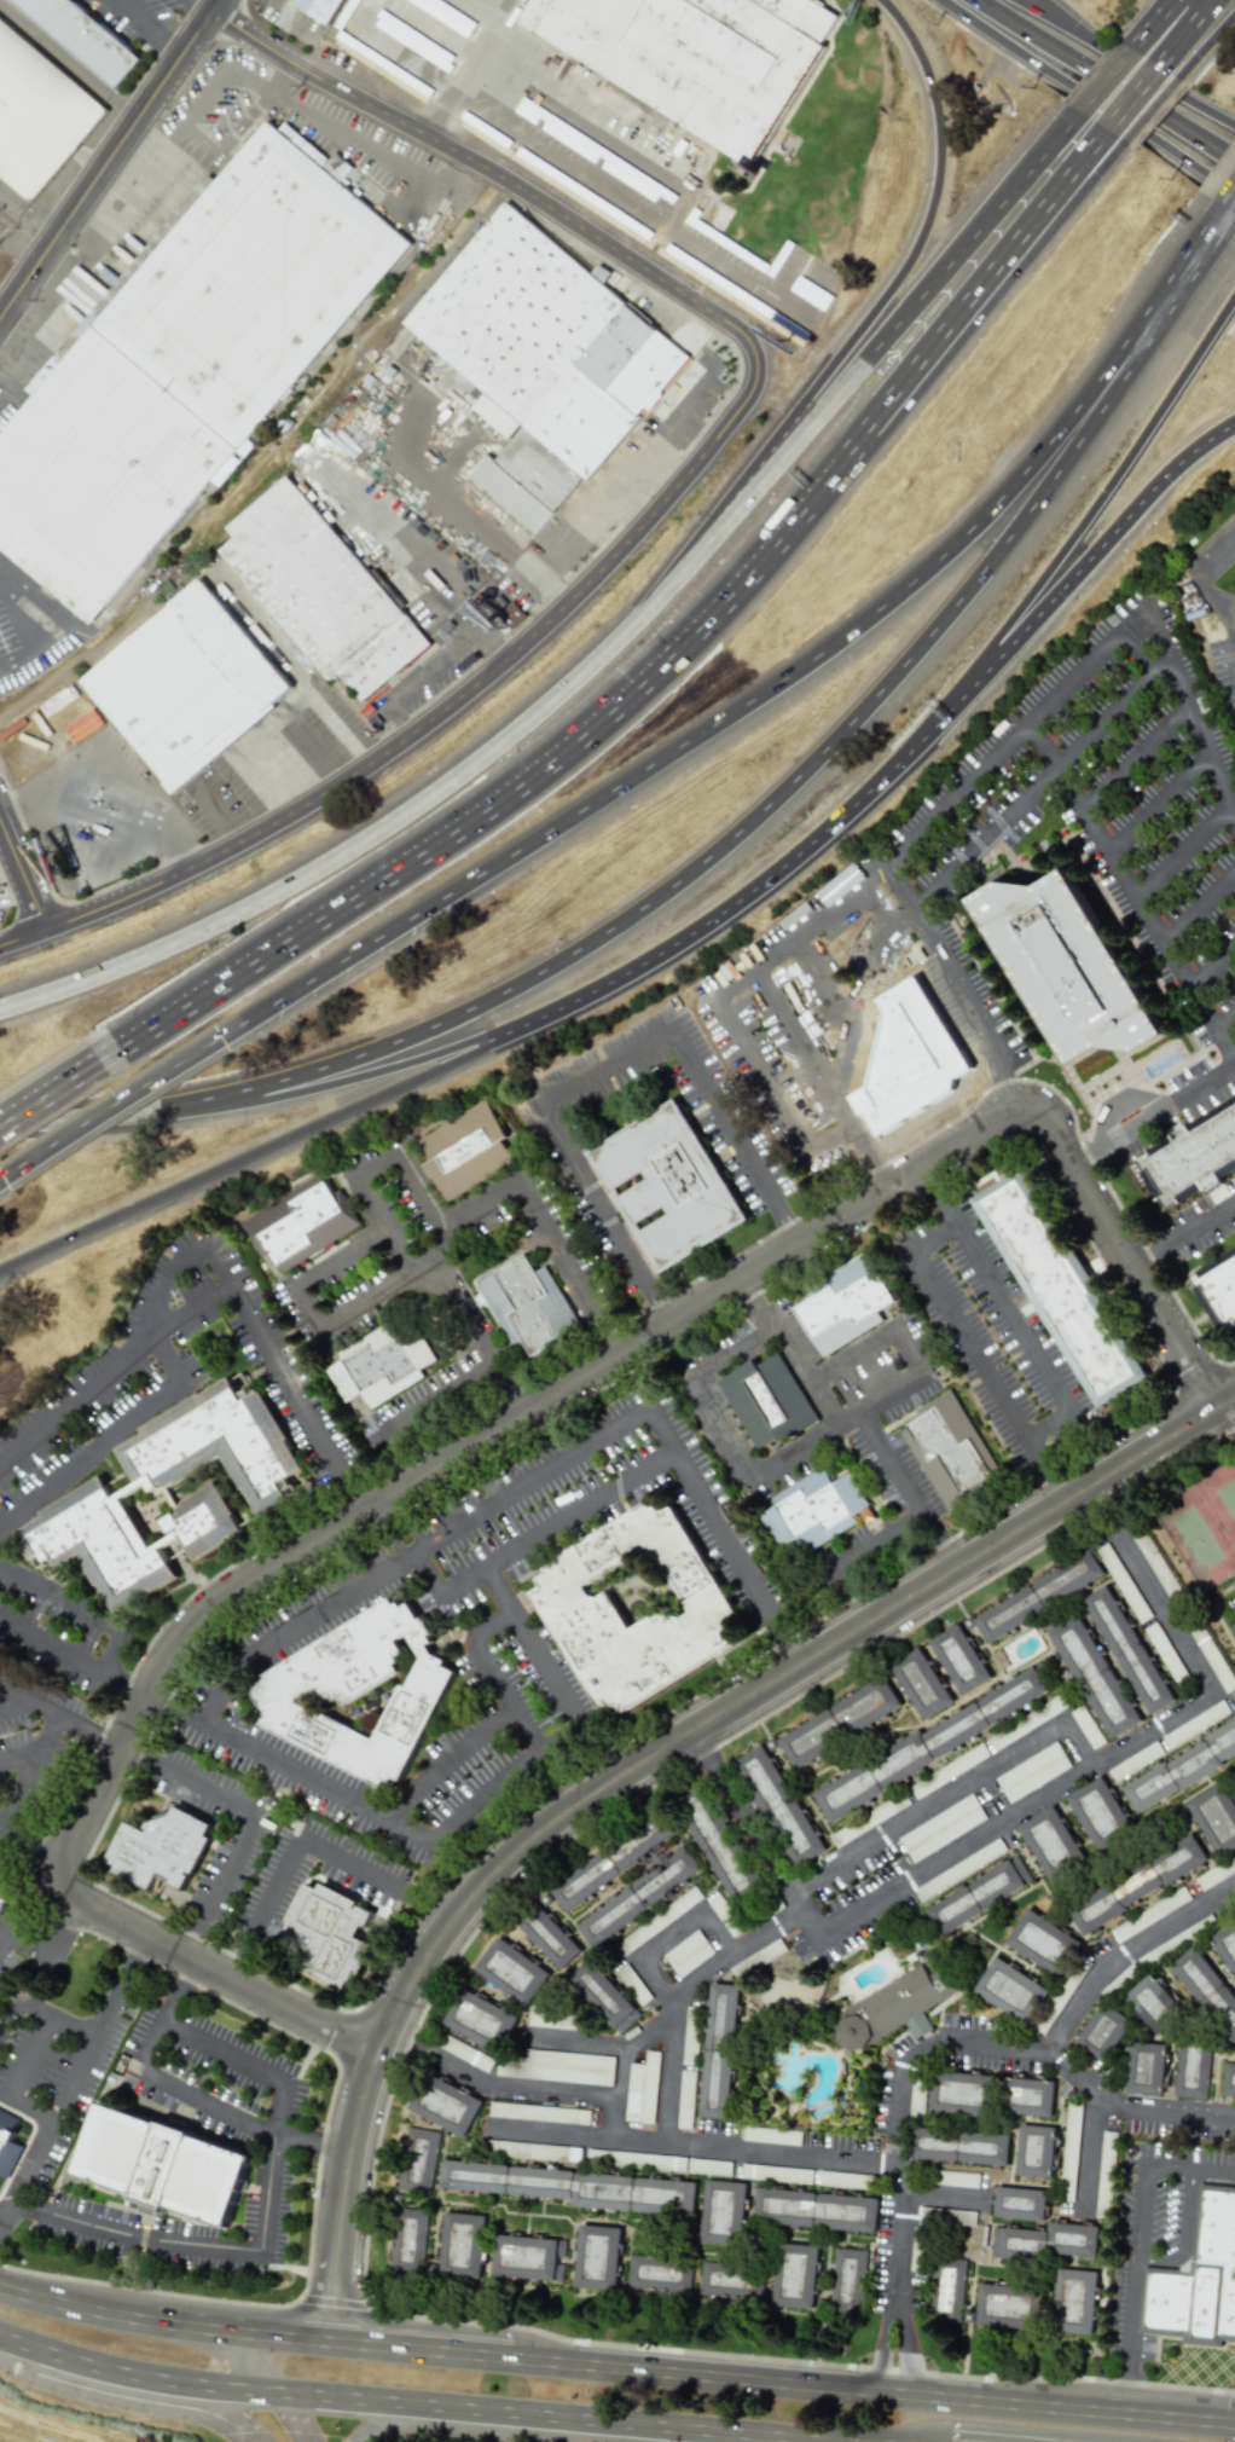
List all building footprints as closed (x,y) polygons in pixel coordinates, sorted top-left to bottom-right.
[(118,89),(14,0),(74,0),(145,60),(120,91),(118,89)] [(297,5),(300,0),(347,0),(331,27),(297,5)] [(522,24),(537,0),(813,0),(840,17),(843,18),(831,37),(827,45),(830,47),(754,169),(673,118),(660,140),(645,132),(659,110),(585,64),(580,73),(566,63),(562,69),(546,59),(555,45),(522,24)] [(34,203),(0,174),(0,18),(104,106),(111,112),(34,203)] [(593,100),(596,100),(598,98),(598,96),(597,93),(596,91),(592,91),(590,92),(588,94),(588,98),(591,99),(593,100)] [(607,109),(609,108),(610,105),(611,103),(610,100),(608,99),(605,98),(603,100),(602,103),(602,105),(603,108),(607,109)] [(616,115),(619,114),(621,112),(621,109),(621,106),(619,105),(615,105),(613,106),(611,109),(611,111),(614,114),(616,115)] [(625,120),(627,120),(630,117),(630,115),(630,112),(627,110),(625,110),(622,111),(620,115),(621,117),(622,118),(625,120)] [(92,626),(0,547),(0,440),(27,409),(36,399),(28,392),(211,175),(219,183),(271,122),(282,132),(288,125),(295,129),(325,156),(332,162),(338,155),(355,169),(343,184),(416,247),(108,608),(92,626)] [(684,163),(695,145),(684,138),(672,156),(684,163)] [(696,158),(698,158),(700,156),(701,154),(700,151),(698,150),(695,150),(692,151),(691,154),(692,156),(694,157),(696,158)] [(706,150),(692,170),(707,179),(720,158),(706,150)] [(595,276),(602,267),(615,274),(607,287),(692,359),(663,392),(665,399),(653,413),(649,410),(640,419),(644,422),(592,484),(588,480),(538,539),(537,539),(470,482),(491,457),(497,463),(515,442),(479,411),(483,405),(446,374),(454,365),(407,325),(479,241),(471,235),(493,209),(500,215),(510,203),(595,276)] [(238,538),(222,551),(320,666),(332,682),(341,675),(366,704),(435,646),(429,640),(292,478),(291,476),(230,528),(238,538)] [(82,683),(172,606),(203,579),(296,688),(276,706),(278,708),(174,797),(138,753),(140,751),(82,683)] [(499,631),(508,620),(479,594),(469,605),(499,631)] [(974,901),(1004,883),(1042,887),(1069,870),(1169,1034),(1142,1052),(1106,1046),(1074,1065),(974,901)] [(877,1000),(916,977),(972,1069),(957,1078),(952,1094),(881,1135),(856,1098),(869,1089),(887,1013),(877,1000)] [(421,1138),(434,1159),(425,1165),(447,1202),(516,1161),(503,1140),(508,1138),(485,1099),(421,1138)] [(666,1274),(592,1153),(680,1100),(754,1221),(666,1274)] [(1135,1161),(1234,1100),(1234,1181),(1170,1220),(1135,1161)] [(969,1198),(1020,1168),(1153,1384),(1103,1414),(969,1198)] [(240,1222),(277,1283),(366,1226),(329,1169),(240,1222)] [(785,1306),(869,1250),(908,1307),(824,1362),(785,1306)] [(1187,1284),(1234,1254),(1234,1341),(1225,1347),(1187,1284)] [(477,1283),(524,1255),(535,1273),(547,1266),(584,1327),(533,1358),(523,1341),(515,1346),(477,1283)] [(326,1370),(346,1402),(363,1393),(372,1410),(427,1377),(421,1370),(439,1359),(411,1312),(365,1335),(371,1344),(326,1370)] [(741,1385),(764,1370),(796,1419),(773,1434),(741,1385)] [(305,1468),(260,1390),(256,1394),(242,1372),(231,1379),(230,1377),(201,1395),(198,1393),(140,1428),(144,1434),(118,1449),(137,1481),(114,1497),(100,1476),(41,1512),(45,1518),(18,1534),(50,1580),(82,1561),(118,1619),(180,1578),(163,1550),(181,1538),(199,1563),(245,1533),(242,1527),(314,1485),(305,1468)] [(892,1424),(951,1388),(1015,1494),(957,1530),(892,1424)] [(755,1511),(840,1460),(877,1522),(793,1573),(755,1511)] [(529,1584),(668,1503),(753,1647),(615,1728),(529,1584)] [(1142,1529),(1131,1536),(1170,1601),(1182,1594),(1142,1529)] [(1150,1617),(1106,1542),(1094,1550),(1138,1624),(1150,1617)] [(980,1620),(1084,1557),(1106,1579),(995,1645),(980,1620)] [(1112,1597),(1173,1697),(1155,1709),(1092,1609),(1112,1597)] [(259,1721),(265,1685),(399,1607),(464,1670),(398,1793),(259,1721)] [(1177,1689),(1190,1682),(1155,1621),(1142,1629),(1177,1689)] [(1056,1640),(1079,1626),(1140,1721),(1117,1736),(1056,1640)] [(933,1650),(961,1632),(992,1680),(964,1699),(933,1650)] [(894,1670),(927,1723),(955,1706),(923,1653),(894,1670)] [(819,1800),(1034,1667),(1050,1692),(835,1825),(819,1800)] [(785,1743),(883,1682),(900,1708),(802,1770),(785,1743)] [(1161,1736),(1169,1749),(1230,1712),(1223,1700),(1161,1736)] [(1069,1713),(1092,1749),(1104,1742),(1081,1705),(1069,1713)] [(1132,1790),(1234,1724),(1234,1762),(1148,1819),(1132,1790)] [(1070,1767),(1055,1742),(993,1778),(1008,1803),(1070,1767)] [(1106,1767),(1112,1779),(1164,1757),(1158,1744),(1106,1767)] [(732,1765),(761,1747),(827,1853),(796,1871),(732,1765)] [(1190,1809),(1234,1781),(1234,1855),(1223,1863),(1190,1809)] [(1074,1804),(1102,1784),(1132,1829),(1100,1851),(1074,1804)] [(986,1820),(972,1795),(897,1837),(910,1862),(986,1820)] [(682,1816),(705,1801),(731,1844),(711,1857),(682,1816)] [(175,1805),(170,1816),(149,1822),(145,1828),(149,1829),(147,1832),(127,1821),(106,1861),(117,1867),(114,1873),(151,1891),(161,1874),(172,1880),(169,1885),(184,1892),(191,1876),(187,1874),(189,1873),(193,1875),(214,1836),(211,1835),(210,1838),(208,1835),(214,1824),(175,1805)] [(1022,1830),(1059,1813),(1084,1861),(1053,1876),(1022,1830)] [(553,1891),(656,1815),(674,1840),(572,1916),(553,1891)] [(1005,1850),(998,1838),(949,1868),(956,1880),(1005,1850)] [(1074,1912),(1088,1935),(1208,1864),(1191,1842),(1074,1912)] [(737,1898),(758,1885),(731,1844),(711,1857),(737,1898)] [(587,1927),(685,1857),(706,1875),(602,1948),(587,1927)] [(1232,1859),(1195,1879),(1201,1890),(1234,1871),(1234,1866),(1232,1859)] [(932,1910),(946,1935),(1038,1882),(1020,1861),(932,1910)] [(702,1899),(695,1888),(612,1943),(620,1955),(702,1899)] [(1191,1901),(1184,1888),(1110,1930),(1116,1942),(1191,1901)] [(312,1890),(321,1896),(327,1891),(395,1927),(358,1997),(277,1954),(312,1890)] [(729,1937),(741,1930),(720,1893),(708,1900),(729,1937)] [(518,1927),(562,1972),(579,1955),(537,1910),(518,1927)] [(1010,1945),(1062,1977),(1083,1943),(1030,1911),(1010,1945)] [(713,1954),(697,1930),(661,1954),(677,1978),(713,1954)] [(1224,1944),(1234,1939),(1234,2101),(1141,2093),(1084,2048),(1102,2016),(1137,1997),(1154,1983),(1183,1968),(1200,1960),(1224,1944)] [(476,1974),(499,1943),(549,1979),(526,2010),(476,1974)] [(827,2021),(853,2060),(952,1991),(926,1952),(827,2021)] [(976,1993),(998,1962),(1049,1997),(1028,2029),(976,1993)] [(640,2006),(651,1998),(625,1963),(614,1972),(640,2006)] [(575,1979),(618,2031),(636,2016),(593,1964),(575,1979)] [(715,1986),(742,1989),(735,2058),(709,2055),(715,1986)] [(469,1998),(517,2026),(501,2054),(453,2026),(469,1998)] [(683,2064),(697,2065),(698,2007),(685,2007),(683,2064)] [(527,2027),(572,2028),(572,2015),(527,2014),(527,2027)] [(438,2048),(488,2071),(493,2059),(444,2035),(438,2048)] [(611,2084),(613,2056),(516,2050),(515,2059),(498,2057),(497,2077),(611,2084)] [(653,2123),(658,2052),(645,2051),(644,2064),(628,2063),(625,2121),(653,2123)] [(702,2117),(726,2119),(735,2058),(709,2055),(702,2117)] [(933,2067),(923,2163),(1050,2176),(1060,2081),(933,2067)] [(678,2128),(692,2128),(694,2071),(679,2071),(678,2128)] [(925,2081),(911,2080),(910,2119),(924,2119),(925,2081)] [(430,2082),(480,2110),(463,2140),(414,2112),(430,2082)] [(589,2111),(489,2101),(487,2116),(587,2125),(589,2111)] [(1080,2102),(1066,2101),(1061,2201),(1074,2202),(1080,2102)] [(99,2102),(76,2172),(135,2194),(134,2199),(166,2210),(168,2205),(227,2227),(253,2155),(192,2135),(193,2131),(161,2120),(160,2123),(99,2102)] [(6,2180),(23,2147),(12,2141),(16,2133),(13,2131),(19,2119),(0,2109),(0,2176),(6,2180)] [(800,2144),(800,2130),(743,2127),(743,2142),(800,2144)] [(411,2129),(441,2131),(434,2198),(404,2194),(411,2129)] [(1111,2219),(1116,2132),(1101,2131),(1097,2218),(1111,2219)] [(579,2160),(579,2146),(486,2142),(485,2155),(579,2160)] [(684,2157),(611,2152),(610,2165),(683,2170),(684,2157)] [(811,2183),(812,2169),(740,2165),(740,2179),(811,2183)] [(451,2170),(514,2175),(511,2200),(450,2195),(451,2170)] [(936,2185),(978,2187),(979,2172),(936,2171),(936,2185)] [(875,2174),(818,2172),(818,2187),(874,2189),(875,2174)] [(576,2181),(514,2175),(511,2200),(573,2206),(576,2181)] [(576,2181),(636,2186),(634,2211),(573,2206),(576,2181)] [(709,2182),(705,2243),(741,2245),(747,2186),(709,2182)] [(692,2192),(636,2186),(634,2211),(690,2216),(692,2192)] [(761,2194),(879,2201),(877,2233),(759,2224),(761,2194)] [(940,2316),(1096,2339),(1101,2234),(1057,2229),(1046,2195),(1002,2195),(940,2316)] [(1149,2331),(1234,2337),(1234,2199),(1210,2197),(1201,2280),(1155,2279),(1149,2331)] [(975,2212),(951,2210),(950,2223),(974,2225),(975,2212)] [(399,2222),(423,2222),(422,2272),(398,2272),(399,2222)] [(451,2223),(446,2278),(477,2280),(482,2226),(451,2223)] [(582,2229),(626,2233),(620,2299),(576,2296),(582,2229)] [(504,2241),(500,2276),(555,2282),(558,2246),(504,2241)] [(783,2246),(778,2307),(817,2309),(822,2250),(783,2246)] [(839,2251),(835,2309),(862,2311),(865,2253),(839,2251)] [(706,2258),(702,2293),(766,2299),(770,2264),(706,2258)] [(634,2259),(690,2263),(688,2292),(632,2288),(634,2259)] [(964,2260),(933,2259),(932,2319),(962,2320),(964,2260)]
